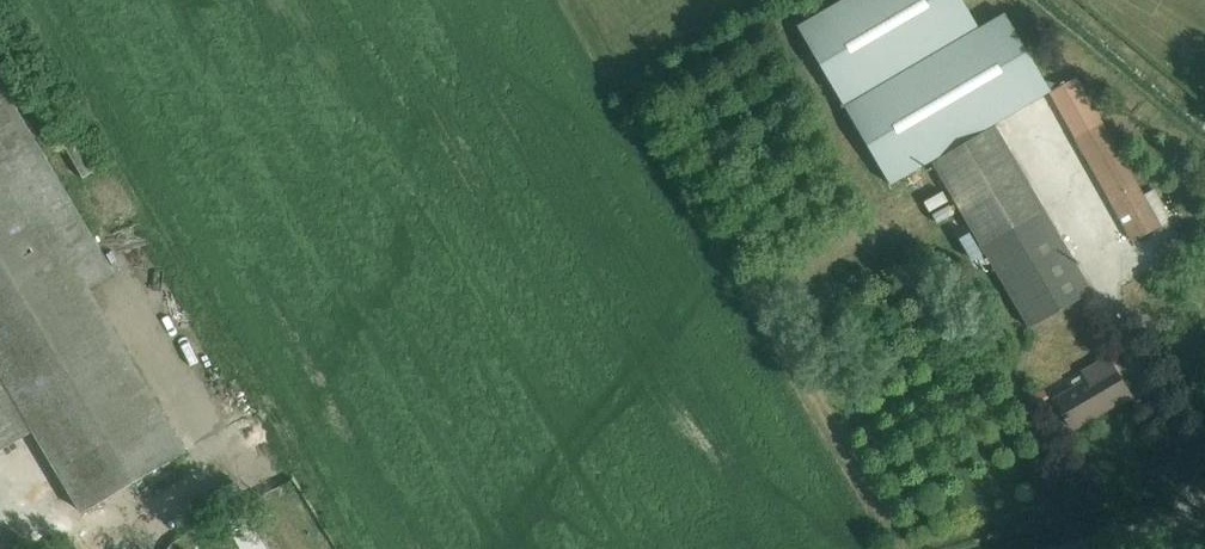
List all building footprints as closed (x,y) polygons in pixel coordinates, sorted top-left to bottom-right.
[(798,28),(891,186),(932,163),(931,161),(993,124),(1048,92),(1050,91),(1045,82),(1005,15),(979,30),(962,0),(846,0),(798,28)] [(185,453),(90,286),(117,271),(0,70),(0,455),(38,433),(83,513),(185,453)] [(1062,87),(1045,82),(1050,91),(1048,92),(1075,138),(1102,123),(1077,79),(1062,87)] [(1102,123),(1075,138),(1134,243),(1160,228),(1155,218),(1167,212),(1153,187),(1145,191),(1141,194),(1102,123)] [(980,245),(980,244),(1029,327),(1091,291),(1043,208),(993,124),(931,161),(932,163),(980,245)] [(65,149),(83,179),(98,170),(80,140),(65,149)] [(133,308),(122,313),(131,332),(142,327),(133,308)] [(202,360),(212,354),(200,333),(190,338),(202,360)] [(1055,399),(1072,428),(1129,395),(1107,359),(1082,374),(1086,381),(1055,399)] [(187,471),(138,489),(143,502),(192,484),(187,471)]
